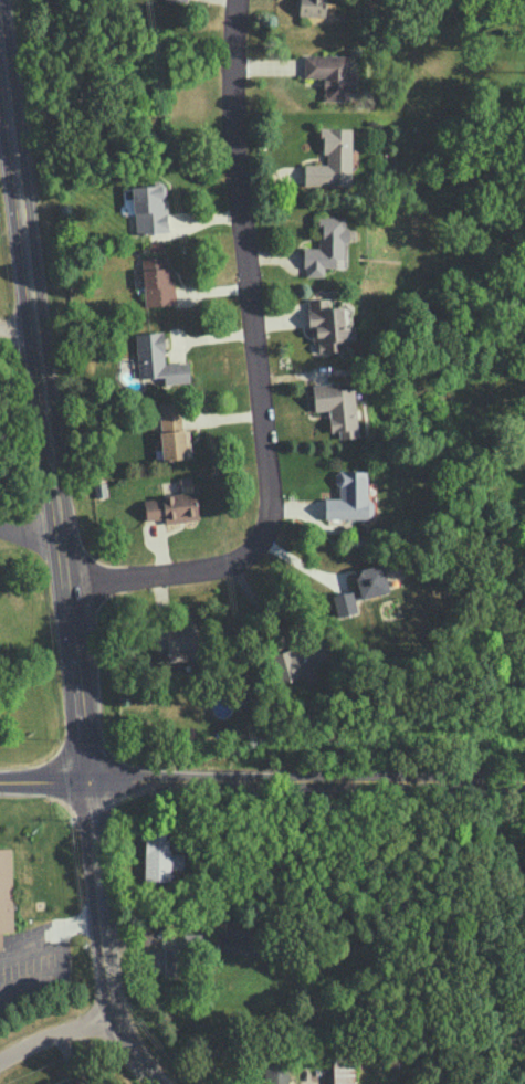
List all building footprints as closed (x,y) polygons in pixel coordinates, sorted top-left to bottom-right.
[(298,15),(324,16),(325,0),(298,0),(298,15)] [(348,54),(304,55),(304,77),(323,77),(323,100),(356,100),(355,70),(348,71),(348,54)] [(350,185),(351,128),(321,127),(320,153),(327,153),(327,164),(304,163),(304,185),(350,185)] [(132,185),(134,233),(166,231),(164,184),(132,185)] [(304,247),(304,276),(324,276),(324,267),(335,267),(335,258),(345,258),(346,216),(318,215),(318,247),(304,247)] [(142,258),(144,306),(175,305),(173,266),(167,267),(166,257),(142,258)] [(348,350),(347,325),(343,325),(342,306),(329,306),(329,298),(307,299),(310,343),(317,342),(318,351),(348,350)] [(188,361),(164,362),(163,331),(135,332),(138,377),(164,376),(164,384),(189,382),(188,361)] [(314,410),(328,409),(329,431),(338,430),(339,438),(357,437),(354,387),(340,388),(340,382),(312,384),(314,410)] [(325,519),(367,518),(366,470),(336,471),(337,497),(324,497),(325,519)] [(145,520),(164,517),(165,523),(197,519),(195,492),(143,498),(145,520)] [(389,591),(381,562),(353,570),(358,588),(352,590),(355,600),(389,591)] [(332,594),(336,616),(356,612),(352,591),(332,594)] [(332,655),(318,631),(270,659),(284,683),(332,655)] [(170,881),(170,868),(182,868),(183,853),(168,853),(168,830),(143,830),(142,881),(170,881)] [(1,949),(1,931),(12,931),(12,847),(0,847),(0,949),(1,949)] [(177,974),(178,948),(162,947),(162,951),(148,951),(147,973),(177,974)] [(264,1063),(264,1083),(288,1083),(288,1062),(264,1063)]
